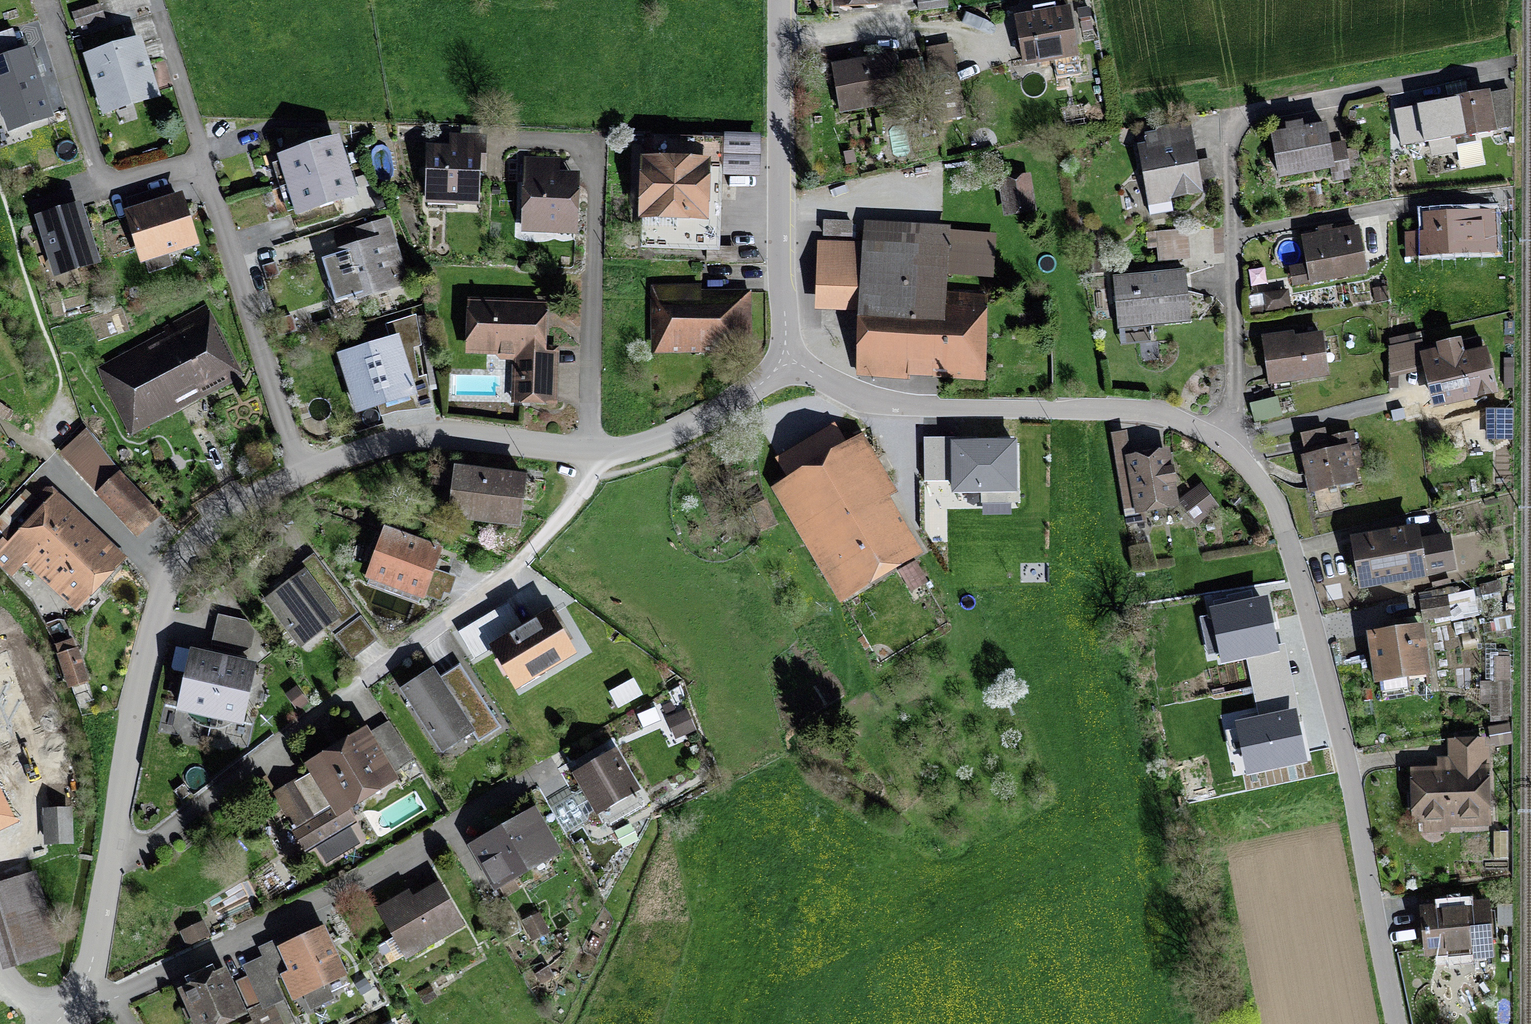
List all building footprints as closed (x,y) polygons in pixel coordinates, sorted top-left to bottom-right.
[(921,1),(924,19),(953,15),(951,0),(928,0),(921,1)] [(102,5),(77,12),(81,27),(106,21),(102,5)] [(1077,11),(1022,21),(1030,70),(1086,60),(1077,11)] [(146,42),(90,60),(109,121),(166,102),(146,42)] [(851,44),(830,48),(833,63),(854,59),(851,44)] [(28,49),(0,59),(0,98),(10,128),(50,114),(28,49)] [(951,49),(927,53),(931,74),(955,70),(951,49)] [(903,56),(837,68),(846,119),(913,106),(903,56)] [(1498,95),(1424,110),(1432,151),(1506,137),(1498,95)] [(1196,126),(1139,136),(1154,219),(1180,214),(1178,204),(1209,199),(1196,126)] [(1336,129),(1279,138),(1287,185),(1344,175),(1336,129)] [(291,183),(351,165),(343,142),(284,160),(291,183)] [(485,148),(433,148),(432,208),(485,209),(485,148)] [(565,163),(529,163),(529,243),(582,243),(582,179),(565,180),(565,163)] [(721,165),(649,163),(647,225),(719,227),(721,165)] [(351,165),(291,183),(303,222),(362,203),(351,165)] [(1027,184),(1008,186),(1011,214),(1030,212),(1027,184)] [(188,199),(130,217),(148,272),(206,253),(188,199)] [(86,208),(41,223),(61,283),(105,268),(86,208)] [(1431,238),(1408,239),(1410,265),(1479,262),(1477,219),(1430,222),(1431,238)] [(851,223),(825,221),(824,237),(850,239),(851,223)] [(361,250),(325,260),(341,313),(412,293),(393,224),(357,234),(361,250)] [(866,248),(865,301),(863,384),(993,387),(995,300),(954,299),(955,279),(996,280),(997,239),(950,237),(950,230),(867,228),(866,248)] [(1365,232),(1309,242),(1318,291),(1374,281),(1365,232)] [(1191,237),(1161,240),(1164,269),(1194,266),(1191,237)] [(865,301),(866,248),(820,247),(818,300),(865,301)] [(1191,275),(1118,283),(1123,335),(1197,327),(1191,275)] [(1388,292),(1375,294),(1377,311),(1390,309),(1388,292)] [(749,294),(661,294),(661,339),(749,339),(749,294)] [(556,309),(477,305),(474,361),(521,363),(519,408),(562,410),(565,354),(554,354),(556,309)] [(212,315),(101,373),(137,442),(248,384),(212,315)] [(1330,338),(1270,346),(1276,391),(1336,383),(1330,338)] [(1445,354),(1426,358),(1440,417),(1509,401),(1498,353),(1486,356),(1483,340),(1443,349),(1445,354)] [(405,342),(343,362),(362,424),(424,404),(405,342)] [(1421,349),(1394,354),(1394,386),(1429,377),(1421,349)] [(1296,401),(1255,409),(1259,428),(1300,420),(1296,401)] [(1330,434),(1303,440),(1316,499),(1370,487),(1359,438),(1333,444),(1330,434)] [(89,435),(68,453),(98,489),(120,471),(89,435)] [(861,436),(774,488),(841,598),(920,550),(886,493),(893,489),(861,436)] [(949,439),(925,439),(925,479),(949,479),(949,439)] [(1016,490),(1015,440),(953,441),(954,490),(1016,490)] [(1132,465),(1117,468),(1125,507),(1139,505),(1140,510),(1177,502),(1167,453),(1131,461),(1132,465)] [(455,473),(434,472),(432,494),(453,495),(455,473)] [(535,480),(462,472),(456,526),(529,534),(535,480)] [(126,479),(102,500),(141,543),(165,522),(126,479)] [(1202,486),(1181,502),(1196,523),(1218,508),(1202,486)] [(29,567),(81,615),(128,565),(60,501),(15,549),(8,544),(0,553),(0,569),(15,583),(29,567)] [(1413,526),(1354,537),(1363,584),(1443,568),(1437,536),(1416,541),(1413,526)] [(449,553),(391,533),(373,584),(431,605),(449,553)] [(915,562),(901,570),(911,588),(925,581),(915,562)] [(312,575),(272,604),(309,655),(349,626),(312,575)] [(1451,599),(1422,605),(1426,627),(1455,622),(1451,599)] [(1226,657),(1275,647),(1268,618),(1265,603),(1217,613),(1226,657)] [(513,606),(463,636),(479,663),(529,634),(513,606)] [(561,617),(498,654),(524,697),(586,661),(561,617)] [(260,630),(220,621),(213,655),(252,663),(260,630)] [(364,622),(339,641),(355,661),(379,643),(364,622)] [(1415,627),(1368,635),(1375,677),(1422,670),(1415,627)] [(79,644),(60,650),(74,694),(93,688),(79,644)] [(208,724),(223,662),(190,654),(175,716),(208,724)] [(223,662),(208,724),(242,732),(257,670),(223,662)] [(441,671),(407,693),(449,758),(497,727),(463,673),(448,682),(441,671)] [(634,684),(610,696),(618,711),(642,699),(634,684)] [(303,690),(292,697),(304,715),(315,708),(303,690)] [(1253,768),(1302,758),(1296,730),(1293,715),(1244,725),(1253,768)] [(317,773),(349,821),(404,784),(397,774),(416,762),(392,727),(379,736),(374,729),(314,769),(317,773)] [(27,796),(0,738),(0,808),(27,796)] [(1448,772),(1421,772),(1422,820),(1482,819),(1481,750),(1448,750),(1448,772)] [(621,756),(581,778),(604,820),(644,798),(621,756)] [(349,821),(317,773),(275,801),(312,857),(354,829),(349,821)] [(74,815),(47,816),(48,852),(75,851),(74,815)] [(533,822),(481,850),(500,886),(552,858),(533,822)] [(0,888),(0,904),(16,963),(56,952),(36,878),(0,888)] [(444,884),(385,916),(411,963),(470,931),(444,884)] [(1499,908),(1426,912),(1429,962),(1452,961),(1452,969),(1502,966),(1499,908)] [(543,918),(527,926),(537,946),(553,938),(543,918)] [(286,955),(296,976),(282,983),(302,1023),(311,1023),(361,1000),(329,934),(286,955)] [(240,988),(256,1023),(299,1023),(278,978),(291,972),(286,955),(280,947),(263,954),(268,965),(249,973),(253,982),(240,988)] [(188,994),(201,1023),(248,1023),(252,1022),(240,988),(232,975),(188,994)]
